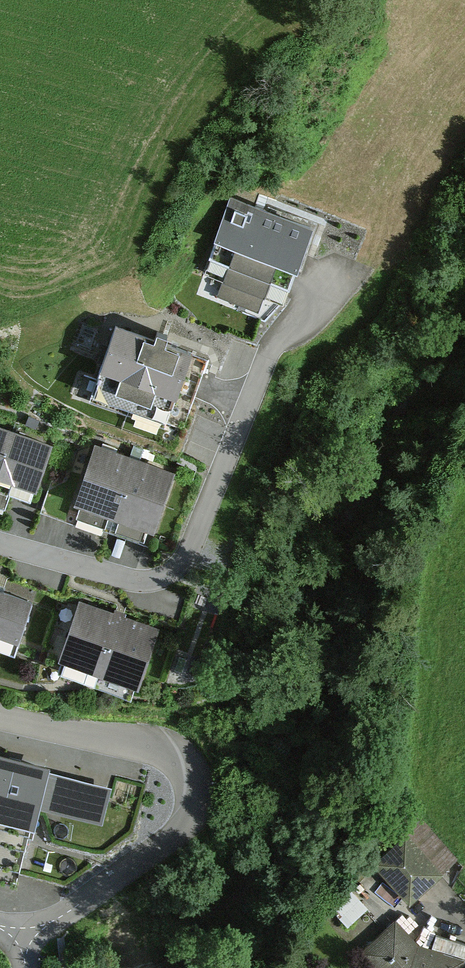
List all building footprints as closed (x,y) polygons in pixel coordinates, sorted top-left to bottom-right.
[(311,230),(231,200),(196,294),(276,323),(311,230)] [(199,364),(91,328),(67,398),(175,434),(199,364)] [(3,502),(7,490),(29,497),(46,446),(0,430),(0,501),(3,502)] [(111,521),(133,458),(97,446),(75,509),(111,521)] [(148,534),(170,470),(133,458),(111,521),(148,534)] [(0,595),(0,647),(13,652),(30,605),(0,595)] [(117,615),(81,602),(63,651),(99,664),(117,615)] [(152,627),(117,615),(99,664),(134,677),(152,627)] [(0,756),(0,877),(18,882),(36,805),(103,821),(112,782),(0,756)] [(406,837),(373,867),(411,908),(444,878),(406,837)] [(359,883),(335,906),(363,936),(388,913),(359,883)] [(398,923),(359,957),(368,967),(464,967),(464,962),(418,947),(398,923)]
